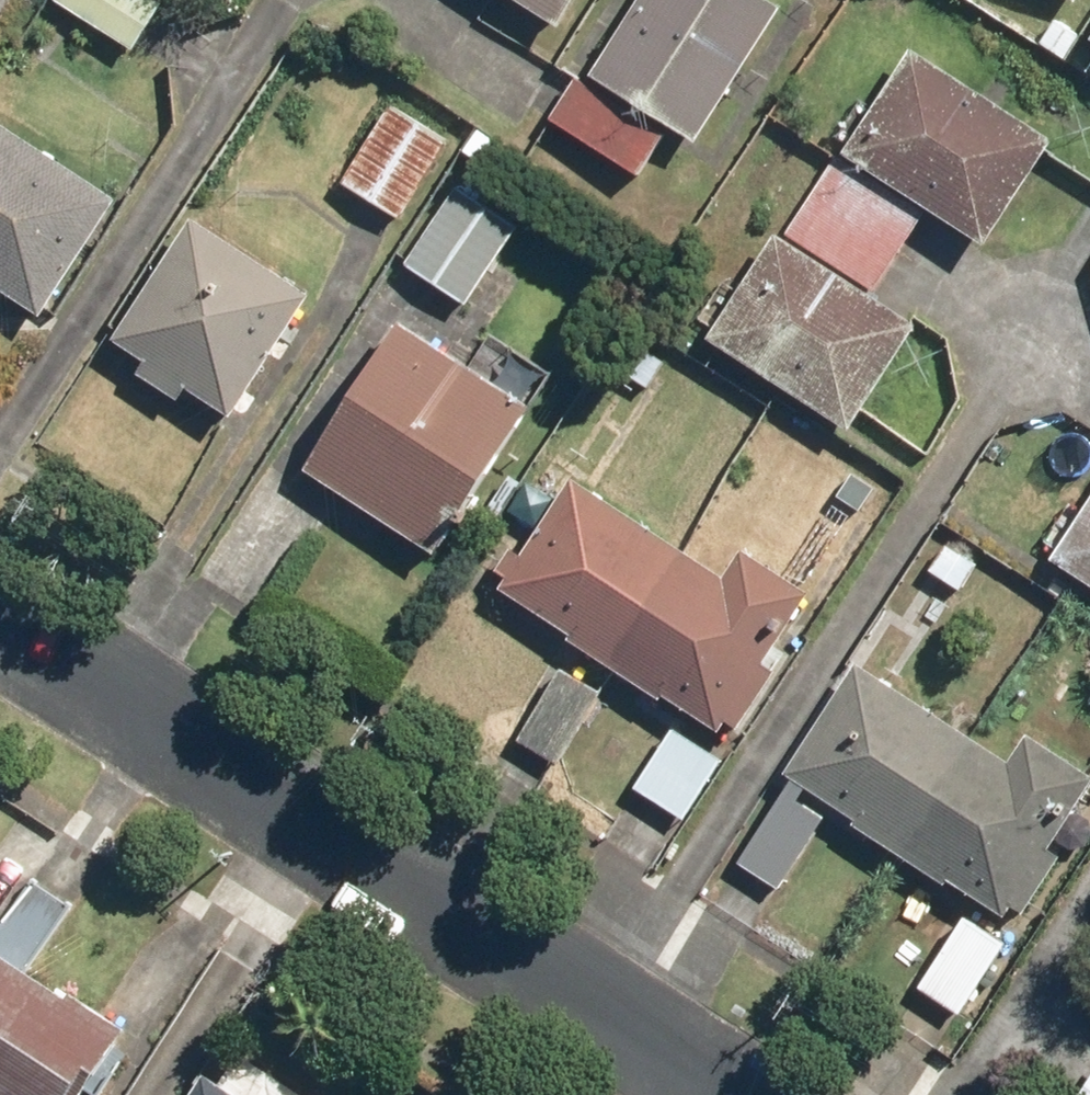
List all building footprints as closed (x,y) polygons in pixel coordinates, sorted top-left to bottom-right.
[(155,0),(55,0),(53,5),(136,54),(165,6),(155,0)] [(564,31),(583,0),(513,0),(564,31)] [(770,0),(643,0),(592,85),(699,149),(784,8),(770,0)] [(1055,144),(912,52),(845,156),(988,248),(1055,144)] [(578,80),(552,122),(641,179),(668,138),(578,80)] [(450,141),(390,107),(345,187),(404,221),(450,141)] [(0,127),(0,294),(44,322),(120,204),(0,127)] [(787,237),(877,293),(925,218),(837,160),(787,237)] [(406,268),(468,307),(521,223),(459,185),(406,268)] [(313,299),(193,224),(116,345),(146,364),(137,377),(181,405),(188,393),(235,423),(313,299)] [(920,328),(778,238),(711,344),(853,433),(920,328)] [(531,414),(398,329),(305,475),(438,560),(531,414)] [(727,582),(573,486),(525,561),(511,552),(498,573),(509,580),(501,593),(573,638),(569,645),(665,705),(668,700),(724,736),(730,727),(742,734),(780,675),(769,668),(812,600),(743,557),(727,582)] [(1053,564),(1089,588),(1089,507),(1053,564)] [(861,670),(790,779),(795,783),(809,792),(859,824),(855,830),(948,890),(952,885),(1009,922),(1016,911),(1026,917),(1062,860),(1053,854),(1089,798),(1089,780),(1029,741),(1012,767),(861,670)] [(561,768),(604,698),(562,672),(519,743),(561,768)] [(670,740),(640,793),(675,814),(706,761),(670,740)] [(781,893),(826,824),(799,806),(809,792),(795,783),(741,866),(781,893)] [(1007,950),(966,923),(920,992),(961,1019),(1007,950)] [(113,1029),(0,953),(0,1094),(68,1094),(113,1029)] [(206,1081),(197,1094),(228,1094),(206,1081)]
